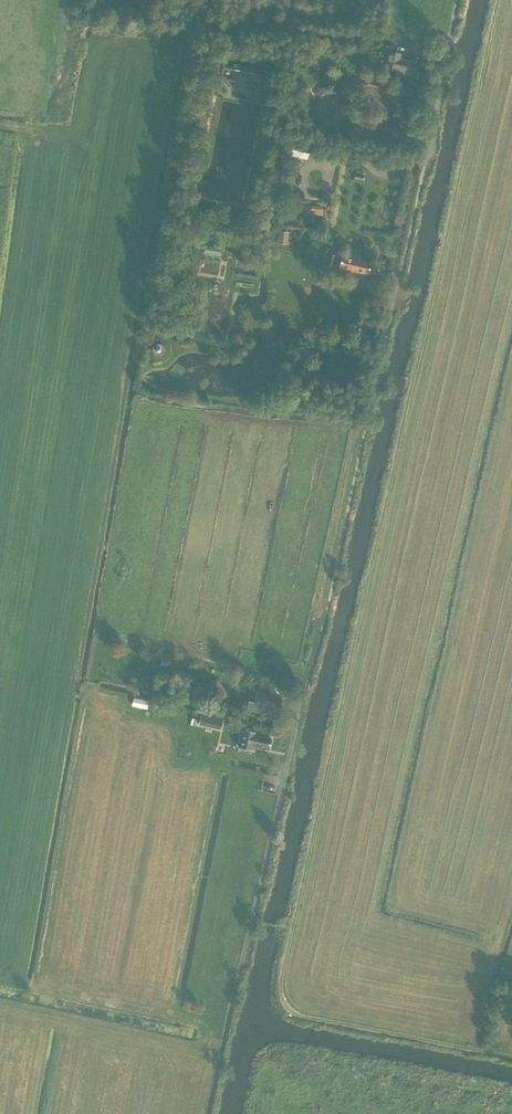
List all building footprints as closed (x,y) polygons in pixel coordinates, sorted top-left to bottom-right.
[(264,50),(249,49),(248,61),(263,63),(264,50)] [(400,59),(401,54),(389,51),(385,69),(395,71),(394,75),(403,77),(404,72),(414,74),(416,63),(400,59)] [(252,100),(252,89),(246,89),(245,75),(235,75),(235,84),(222,84),(222,101),(252,100)] [(388,82),(369,78),(367,89),(385,93),(388,82)] [(226,112),(215,165),(237,170),(248,116),(226,112)] [(275,140),(273,153),(290,157),(293,144),(275,140)] [(323,206),(301,205),(300,214),(323,215),(323,206)] [(289,232),(279,231),(278,243),(288,244),(289,232)] [(222,248),(206,245),(204,253),(221,256),(222,248)] [(353,259),(353,256),(342,254),(341,256),(333,255),(329,270),(340,272),(341,268),(368,274),(371,263),(353,259)] [(215,691),(221,686),(217,681),(210,686),(215,691)] [(262,695),(255,694),(253,702),(260,704),(278,708),(281,697),(263,693),(262,695)] [(236,708),(237,702),(227,700),(226,706),(236,708)] [(222,719),(201,714),(198,725),(220,730),(222,719)] [(255,734),(255,733),(242,730),(238,746),(252,750),(253,745),(268,749),(271,738),(255,734)] [(228,747),(217,744),(215,752),(226,754),(228,747)]
